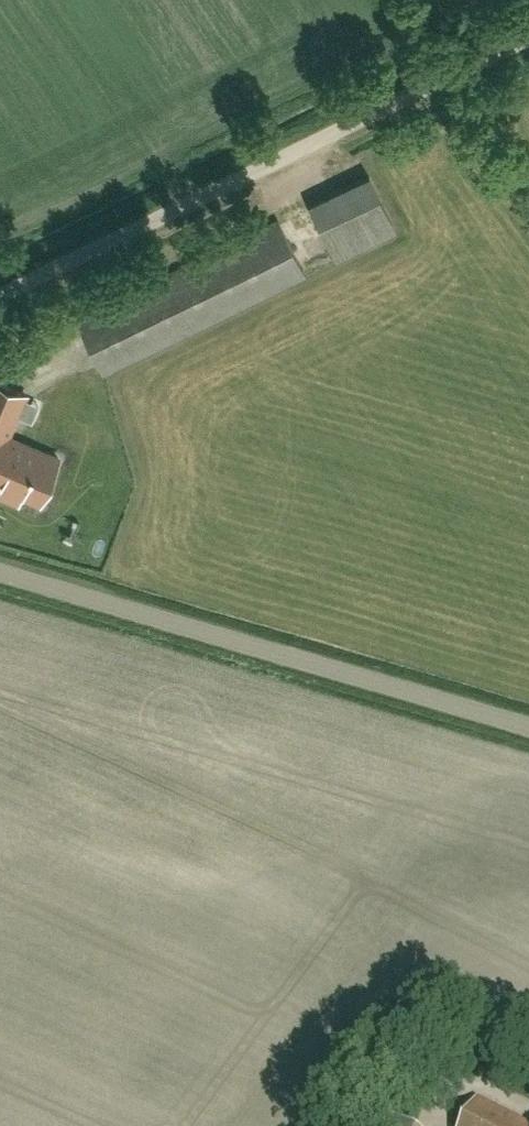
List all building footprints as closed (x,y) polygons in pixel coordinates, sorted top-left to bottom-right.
[(370,175),(329,195),(310,205),(338,260),(397,230),(370,175)] [(103,374),(305,275),(279,220),(76,319),(103,374)] [(2,487),(19,495),(21,495),(40,503),(59,459),(7,437),(25,395),(0,384),(0,486),(2,487)] [(478,1100),(465,1125),(528,1125),(478,1100)] [(385,1114),(379,1125),(410,1125),(385,1114)]
